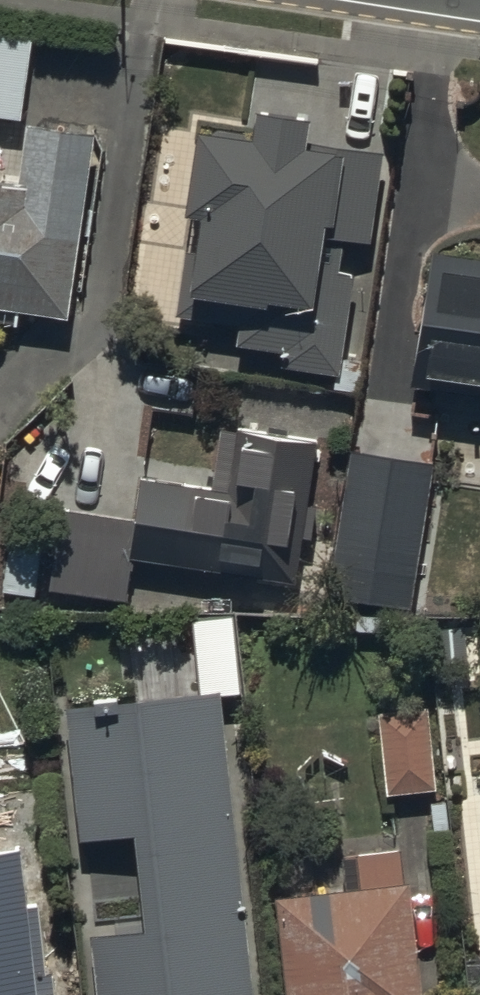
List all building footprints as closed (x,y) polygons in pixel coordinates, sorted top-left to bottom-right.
[(22,129),(34,41),(0,36),(0,126),(22,129)] [(251,128),(247,154),(191,146),(179,232),(182,232),(184,232),(171,326),(236,335),(233,353),(282,359),(280,375),(337,384),(351,282),(337,280),(342,250),(368,253),(381,159),(304,148),(305,136),(251,128)] [(65,319),(90,138),(22,129),(14,187),(0,185),(0,326),(15,328),(17,313),(65,319)] [(427,259),(408,398),(416,399),(413,420),(450,425),(453,402),(479,405),(479,266),(427,259)] [(126,598),(132,557),(250,573),(250,577),(294,583),(300,535),(307,536),(311,504),(305,504),(313,442),(217,428),(209,487),(136,477),(130,518),(57,508),(47,587),(126,598)] [(326,598),(408,610),(429,464),(347,452),(326,598)] [(63,710),(77,847),(131,841),(141,936),(89,941),(95,994),(252,994),(220,693),(63,710)] [(378,717),(385,801),(434,797),(427,713),(378,717)] [(32,903),(22,904),(18,843),(0,844),(0,994),(38,994),(32,903)] [(282,994),(421,994),(410,889),(401,890),(398,859),(354,864),(358,897),(273,905),(282,994)]
